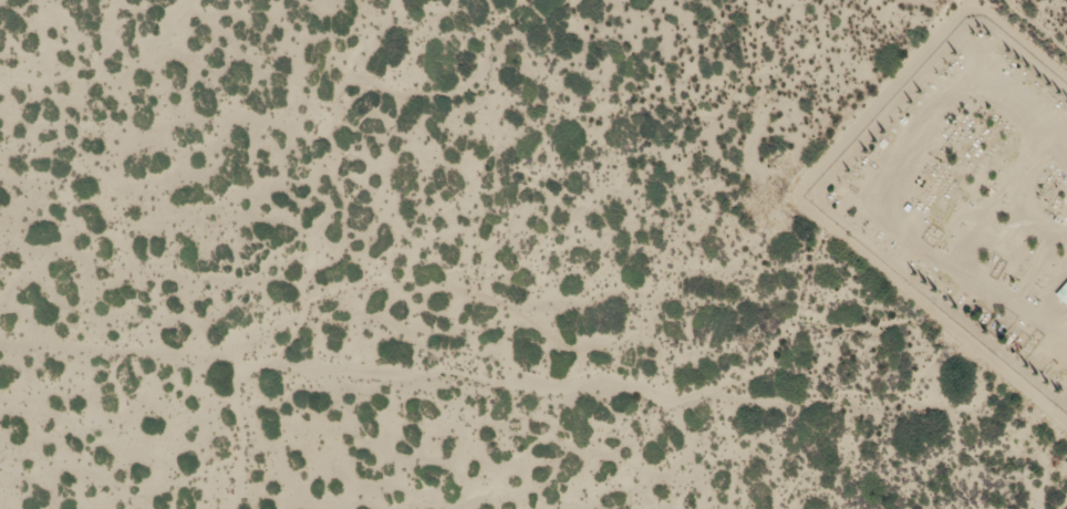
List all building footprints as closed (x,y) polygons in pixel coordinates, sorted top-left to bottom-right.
[(1058,293),(1066,299),(1066,281),(1058,293)]
